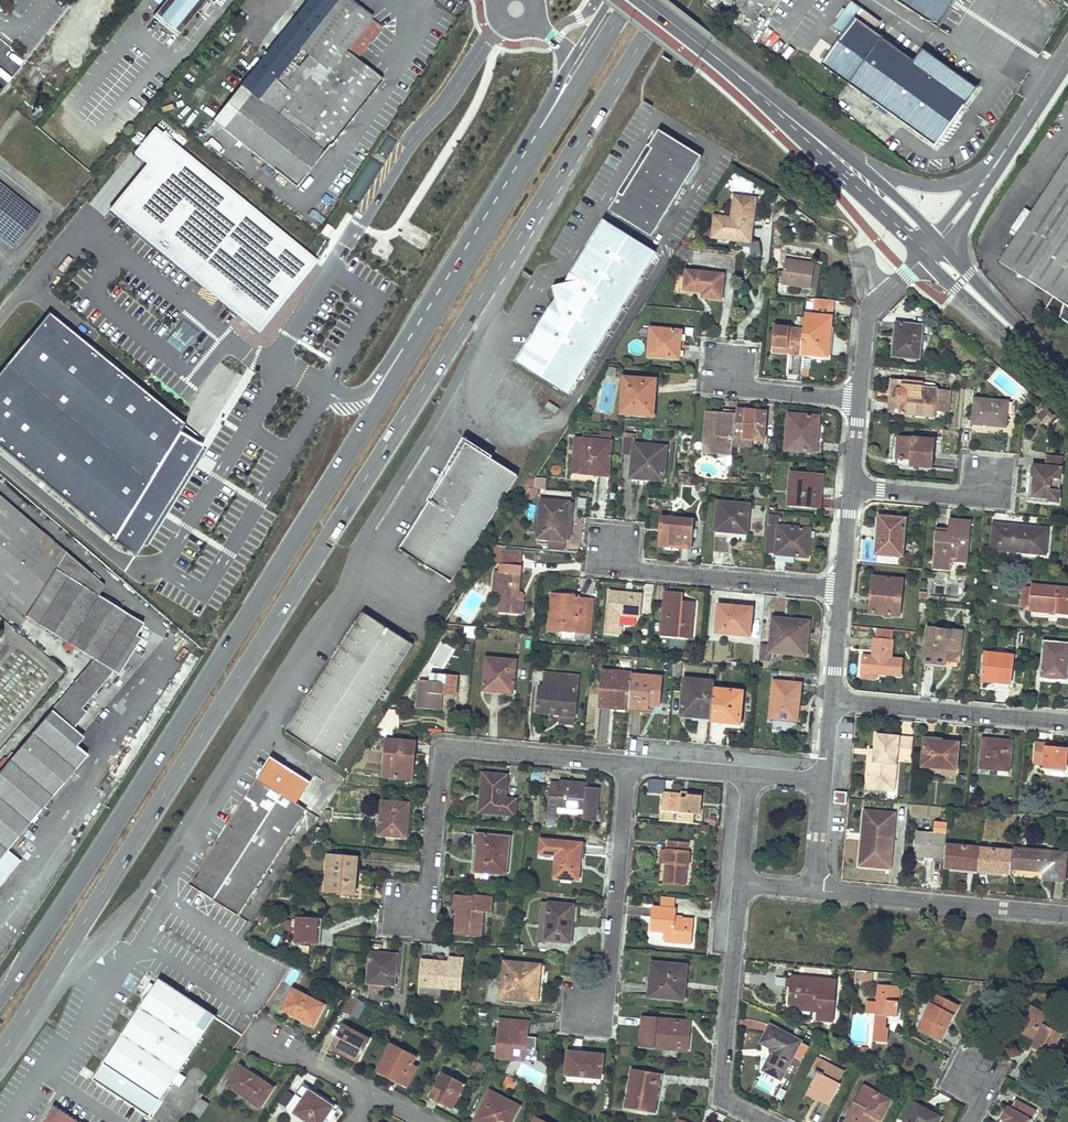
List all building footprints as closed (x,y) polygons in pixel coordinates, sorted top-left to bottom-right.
[(159,14),(179,30),(203,0),(170,0),(159,14)] [(213,122),(221,128),(214,138),(231,152),(239,142),(296,187),(380,80),(355,60),(380,28),(375,23),(369,31),(365,27),(371,20),(372,19),(348,0),(309,0),(213,122)] [(843,34),(822,64),(935,146),(977,89),(923,49),(914,62),(873,32),(881,21),(852,0),(833,27),(843,34)] [(937,27),(955,0),(895,0),(937,27)] [(375,23),(371,20),(365,27),(369,31),(375,23)] [(819,37),(807,52),(819,63),(832,48),(819,37)] [(1,92),(8,83),(0,77),(0,92),(1,92)] [(45,110),(42,107),(34,116),(38,119),(45,110)] [(221,128),(213,122),(205,132),(214,138),(221,128)] [(388,124),(337,205),(352,214),(403,133),(388,124)] [(610,212),(653,239),(703,158),(660,131),(650,148),(653,150),(624,197),(621,195),(610,212)] [(316,262),(169,142),(112,212),(259,332),(316,262)] [(650,148),(621,195),(624,197),(653,150),(650,148)] [(1001,263),(1053,297),(1065,304),(1057,316),(1067,323),(1067,158),(1001,263)] [(40,214),(0,183),(0,236),(14,247),(40,214)] [(715,215),(712,236),(750,241),(756,198),(734,195),(731,218),(715,215)] [(310,209),(307,217),(320,223),(323,215),(310,209)] [(556,300),(517,362),(568,394),(655,253),(604,221),(566,283),(553,286),(556,300)] [(681,247),(675,260),(688,263),(694,251),(681,247)] [(782,277),(781,283),(811,287),(815,264),(785,260),(783,271),(778,270),(777,276),(782,277)] [(820,265),(815,264),(811,287),(810,294),(816,295),(820,265)] [(686,271),(684,289),(704,291),(703,298),(721,300),(723,275),(686,271)] [(1046,309),(1057,316),(1065,304),(1053,297),(1046,309)] [(804,329),(801,354),(828,357),(833,300),(815,299),(814,315),(805,314),(804,329)] [(109,537),(132,553),(154,515),(240,377),(221,364),(183,425),(148,395),(86,343),(48,313),(0,371),(0,447),(24,467),(52,490),(81,513),(98,528),(109,537)] [(900,337),(898,357),(920,359),(923,325),(895,323),(894,336),(900,337)] [(301,326),(299,332),(313,338),(316,332),(301,326)] [(775,327),(774,346),(792,348),(791,353),(801,354),(804,329),(775,327)] [(651,328),(648,356),(678,359),(681,331),(651,328)] [(803,359),(802,376),(808,377),(810,360),(803,359)] [(624,377),(621,413),(645,415),(647,395),(654,396),(655,383),(639,382),(640,378),(624,377)] [(900,395),(898,414),(935,417),(937,393),(931,393),(932,387),(922,386),(923,382),(890,379),(889,394),(900,395)] [(647,395),(645,415),(653,416),(655,396),(654,396),(647,395)] [(975,399),(972,423),(1005,426),(1007,402),(975,399)] [(559,409),(549,402),(545,408),(555,414),(559,409)] [(1037,414),(1044,424),(1054,416),(1047,407),(1037,414)] [(736,414),(734,436),(754,438),(764,439),(766,412),(736,409),(736,414)] [(706,411),(705,423),(709,423),(707,449),(732,452),(733,445),(734,436),(736,414),(706,411)] [(789,414),(786,449),(819,452),(821,427),(818,427),(819,417),(789,414)] [(702,453),(732,456),(732,452),(707,449),(709,423),(705,423),(702,453)] [(583,434),(583,439),(612,442),(613,433),(600,431),(599,435),(583,434)] [(625,436),(623,453),(633,454),(631,472),(651,474),(650,479),(663,480),(666,446),(634,443),(635,437),(625,436)] [(734,436),(733,445),(753,446),(754,438),(734,436)] [(899,436),(897,458),(911,460),(911,467),(933,468),(935,439),(899,436)] [(573,472),(600,474),(600,470),(579,468),(582,439),(576,439),(573,472)] [(582,439),(579,468),(600,470),(600,474),(609,475),(612,442),(583,439),(582,439)] [(421,516),(400,549),(451,582),(517,476),(466,444),(432,497),(421,516)] [(1034,477),(1033,495),(1047,496),(1047,500),(1058,501),(1062,458),(1047,456),(1046,466),(1033,465),(1032,476),(1034,477)] [(790,472),(789,489),(794,490),(793,505),(815,507),(817,487),(822,487),(823,475),(790,472)] [(421,516),(432,497),(427,494),(415,512),(421,516)] [(0,497),(0,597),(25,619),(26,617),(94,659),(72,685),(60,699),(50,711),(51,713),(0,773),(0,886),(21,861),(7,848),(85,755),(64,736),(83,713),(79,710),(111,671),(113,672),(142,625),(97,596),(103,587),(0,497)] [(541,499),(538,537),(566,540),(567,532),(571,532),(573,502),(541,499)] [(719,502),(716,530),(747,533),(749,505),(719,502)] [(767,551),(777,552),(779,526),(780,515),(770,514),(767,551)] [(662,517),(660,545),(691,547),(693,520),(662,517)] [(879,517),(875,553),(901,556),(904,519),(879,517)] [(936,532),(932,564),(950,565),(951,561),(951,556),(967,558),(971,522),(949,520),(949,528),(948,533),(936,532)] [(994,524),(991,549),(1045,554),(1047,529),(994,524)] [(777,552),(777,554),(803,557),(805,539),(809,540),(810,529),(779,526),(777,552)] [(502,554),(500,572),(504,572),(502,596),(500,612),(523,614),(524,600),(518,599),(522,556),(502,554)] [(887,555),(887,563),(899,564),(899,556),(887,555)] [(875,577),(873,602),(869,601),(868,613),(899,615),(902,580),(875,577)] [(1029,610),(1050,612),(1050,613),(1067,615),(1067,589),(1031,585),(1031,589),(1029,608),(1029,610)] [(1021,608),(1029,608),(1031,589),(1023,589),(1021,608)] [(609,592),(605,633),(621,635),(622,626),(619,626),(620,614),(641,616),(643,595),(609,592)] [(552,593),(549,628),(563,630),(563,637),(575,638),(576,631),(584,632),(587,599),(578,598),(579,596),(552,593)] [(666,593),(661,634),(690,637),(694,604),(683,603),(682,603),(681,605),(677,604),(679,594),(666,593)] [(576,631),(575,638),(585,639),(585,637),(590,638),(594,599),(587,599),(584,632),(576,631)] [(719,608),(717,633),(750,636),(752,609),(731,607),(731,609),(719,608)] [(365,615),(290,732),(336,762),(411,644),(365,615)] [(770,645),(770,652),(782,653),(782,649),(803,651),(805,635),(809,635),(810,622),(773,618),(770,645)] [(927,627),(924,662),(944,664),(944,660),(945,649),(960,650),(962,631),(927,627)] [(782,649),(782,653),(807,656),(809,635),(805,635),(803,651),(782,649)] [(863,655),(862,671),(875,672),(901,675),(902,659),(891,658),(892,641),(874,639),(873,656),(863,655)] [(1040,677),(1066,680),(1067,659),(1067,644),(1043,642),(1040,677)] [(761,644),(759,660),(769,661),(770,652),(770,645),(761,644)] [(960,650),(945,649),(944,660),(959,661),(960,650)] [(985,653),(982,681),(992,682),(992,683),(996,684),(997,679),(1009,681),(1012,656),(985,653)] [(487,658),(484,690),(513,692),(516,661),(487,658)] [(603,671),(599,706),(629,709),(629,708),(632,675),(632,674),(603,671)] [(420,684),(417,707),(440,709),(441,694),(455,695),(457,676),(431,673),(429,685),(420,684)] [(539,687),(537,712),(560,714),(560,713),(575,714),(578,677),(563,675),(561,689),(539,687)] [(632,675),(629,708),(647,709),(647,704),(659,705),(662,678),(632,675)] [(72,685),(64,678),(52,692),(60,699),(72,685)] [(685,679),(682,716),(693,717),(693,715),(711,716),(714,689),(715,682),(685,679)] [(774,681),(770,718),(782,720),(783,717),(799,718),(801,695),(799,695),(801,684),(774,681)] [(711,716),(711,721),(739,723),(742,692),(714,689),(711,716)] [(392,705),(377,728),(397,730),(400,705),(392,705)] [(560,714),(559,723),(574,724),(575,714),(560,713),(560,714)] [(911,760),(912,738),(875,734),(874,750),(873,762),(868,761),(865,789),(882,790),(883,779),(894,780),(896,758),(911,760)] [(983,738),(980,767),(1008,770),(1011,741),(983,738)] [(387,740),(383,777),(409,779),(411,756),(414,756),(415,742),(387,740)] [(924,741),(922,766),(955,769),(958,743),(924,741)] [(1036,744),(1034,763),(1044,764),(1044,767),(1054,768),(1053,774),(1063,775),(1063,769),(1065,769),(1067,749),(1047,748),(1047,745),(1036,744)] [(212,855),(193,885),(209,895),(212,897),(214,899),(238,914),(306,810),(298,804),(312,783),(274,759),(216,849),(212,854),(212,855)] [(545,770),(531,769),(530,781),(544,782),(545,770)] [(485,794),(484,813),(514,816),(516,800),(505,799),(507,777),(483,775),(482,794),(485,794)] [(664,792),(665,779),(649,778),(648,790),(664,792)] [(883,779),(882,790),(894,791),(894,780),(883,779)] [(550,783),(547,817),(557,818),(557,813),(583,815),(582,820),(595,821),(598,788),(582,786),(582,784),(559,782),(559,784),(550,783)] [(663,792),(660,821),(693,824),(694,814),(700,815),(702,796),(663,792)] [(846,804),(847,793),(836,792),(835,803),(846,804)] [(383,802),(380,836),(407,838),(410,804),(383,802)] [(325,811),(320,819),(329,820),(330,812),(325,811)] [(875,867),(890,868),(893,825),(889,824),(890,813),(863,811),(861,834),(866,835),(866,840),(861,839),(859,858),(876,860),(875,867)] [(914,855),(944,858),(946,845),(947,824),(936,823),(935,833),(916,831),(914,855)] [(477,846),(475,872),(476,872),(476,878),(487,879),(488,873),(497,874),(497,869),(507,870),(510,837),(475,834),(474,845),(477,846)] [(558,842),(555,878),(578,880),(580,858),(577,858),(578,844),(558,842)] [(665,864),(663,883),(686,885),(689,852),(688,852),(689,844),(669,842),(668,850),(666,850),(666,852),(665,864)] [(944,867),(978,870),(980,848),(946,845),(944,858),(944,867)] [(306,846),(305,854),(313,855),(314,846),(306,846)] [(1011,867),(1044,870),(1046,850),(1013,847),(1013,850),(1011,867)] [(978,870),(1011,873),(1011,867),(1013,850),(980,848),(978,870)] [(1044,870),(1044,878),(1064,880),(1066,852),(1046,850),(1044,870)] [(331,870),(329,891),(355,894),(358,858),(329,856),(328,869),(331,870)] [(876,860),(859,858),(859,866),(875,867),(876,860)] [(457,909),(455,935),(480,937),(483,911),(491,912),(493,899),(456,895),(454,909),(457,909)] [(653,907),(650,930),(666,932),(665,941),(691,944),(694,920),(676,918),(677,909),(673,909),(674,900),(668,899),(669,897),(661,897),(660,908),(653,907)] [(542,903),(539,940),(570,943),(573,906),(542,903)] [(297,917),(295,942),(317,944),(319,919),(297,917)] [(370,953),(368,984),(395,986),(398,955),(370,953)] [(422,965),(420,986),(459,989),(462,960),(449,958),(449,963),(449,968),(422,965)] [(504,962),(501,998),(537,1001),(539,980),(536,980),(537,965),(504,962)] [(652,963),(649,997),(683,1000),(686,966),(652,963)] [(873,982),(874,971),(858,970),(857,981),(873,982)] [(790,977),(787,1003),(803,1004),(812,1005),(812,1004),(817,1004),(816,1010),(816,1019),(832,1020),(836,981),(790,977)] [(215,1018),(159,980),(155,987),(150,984),(145,991),(150,994),(94,1079),(150,1116),(172,1082),(179,1086),(185,1077),(179,1072),(215,1018)] [(876,1013),(874,1041),(887,1042),(888,1029),(885,1028),(886,1015),(897,1016),(900,986),(879,984),(877,1002),(876,1013)] [(293,989),(283,1009),(301,1018),(302,1015),(316,1022),(324,1004),(293,989)] [(351,995),(342,1010),(350,1015),(358,999),(351,995)] [(936,995),(919,1028),(940,1039),(948,1024),(949,1025),(959,1007),(936,995)] [(866,1012),(876,1013),(877,1002),(867,1002),(866,1012)] [(1020,1030),(1036,1039),(1032,1047),(1050,1057),(1063,1034),(1065,1035),(1067,1031),(1067,1026),(1033,1006),(1020,1030)] [(302,1015),(301,1018),(314,1024),(316,1022),(302,1015)] [(643,1018),(640,1046),(654,1048),(654,1043),(678,1045),(678,1043),(688,1044),(690,1023),(643,1018)] [(500,1020),(497,1057),(524,1060),(527,1023),(500,1020)] [(343,1025),(332,1047),(358,1061),(369,1039),(343,1025)] [(772,1054),(763,1070),(781,1079),(800,1042),(770,1026),(761,1043),(771,1048),(772,1054)] [(392,1045),(379,1071),(408,1087),(419,1067),(411,1063),(414,1057),(392,1045)] [(568,1053),(566,1075),(600,1078),(602,1056),(568,1053)] [(815,1060),(810,1070),(817,1073),(813,1080),(807,1092),(830,1104),(840,1084),(837,1083),(843,1072),(827,1064),(827,1066),(815,1060)] [(241,1066),(228,1084),(260,1106),(273,1088),(241,1066)] [(632,1070),(626,1108),(655,1113),(662,1075),(632,1070)] [(807,1076),(813,1080),(817,1073),(810,1070),(807,1076)] [(442,1073),(430,1098),(439,1103),(440,1099),(454,1106),(465,1085),(442,1073)] [(508,1077),(503,1086),(513,1091),(517,1083),(508,1077)] [(287,1107),(309,1121),(323,1121),(333,1106),(309,1090),(311,1087),(304,1082),(287,1107)] [(848,1118),(856,1121),(880,1121),(891,1101),(864,1087),(848,1118)] [(476,1117),(486,1121),(511,1121),(518,1107),(489,1092),(476,1117)] [(200,1097),(191,1111),(200,1117),(209,1103),(200,1097)] [(440,1099),(439,1103),(453,1110),(454,1106),(440,1099)] [(1004,1121),(1030,1121),(1036,1112),(1015,1100),(1011,1109),(1008,1107),(1001,1120),(1004,1121)] [(905,1121),(937,1121),(940,1118),(914,1104),(905,1121)] [(45,1121),(60,1121),(66,1114),(55,1107),(45,1121)] [(66,1114),(60,1121),(79,1121),(66,1114)]
